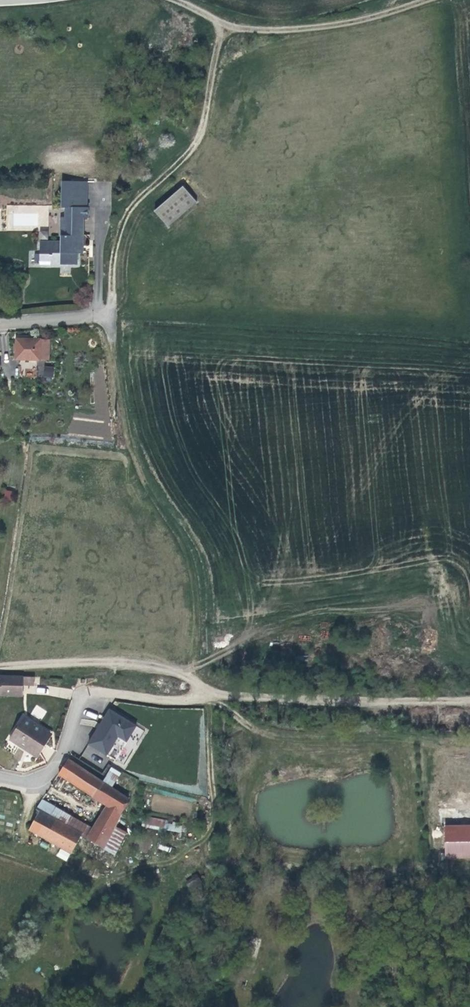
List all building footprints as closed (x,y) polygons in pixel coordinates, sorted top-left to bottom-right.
[(65,181),(66,202),(66,208),(71,208),(71,217),(67,217),(68,236),(71,236),(71,242),(68,242),(45,244),(45,257),(57,256),(57,266),(84,265),(83,253),(83,245),(88,245),(86,217),(91,217),(90,205),(89,205),(88,200),(88,180),(65,181)] [(184,187),(155,212),(170,227),(198,202),(184,187)] [(39,229),(38,239),(47,239),(47,229),(39,229)] [(46,267),(57,266),(57,256),(45,257),(46,264),(46,267)] [(40,361),(42,341),(20,338),(17,359),(40,362),(40,361)] [(51,342),(42,341),(40,361),(50,362),(51,342)] [(38,376),(54,377),(54,365),(38,365),(38,376)] [(4,489),(2,502),(13,503),(15,491),(4,489)] [(0,677),(0,697),(24,697),(24,687),(24,679),(0,677)] [(35,687),(34,679),(24,679),(24,687),(35,687)] [(137,726),(110,710),(89,745),(108,755),(119,736),(128,742),(137,726)] [(29,747),(42,755),(51,740),(42,734),(44,730),(25,718),(11,740),(26,750),(29,747)] [(42,734),(51,740),(53,736),(44,730),(42,734)] [(40,758),(42,755),(29,747),(26,750),(40,758)] [(103,783),(68,761),(58,775),(93,797),(93,799),(105,806),(121,815),(129,801),(121,796),(121,795),(112,789),(103,783)] [(103,783),(112,789),(120,774),(111,769),(103,783)] [(66,827),(71,819),(72,817),(42,801),(36,811),(39,812),(66,827)] [(116,825),(121,815),(105,806),(99,815),(116,825)] [(80,836),(103,849),(115,827),(116,825),(99,815),(91,831),(71,819),(66,827),(39,812),(29,830),(69,854),(80,836)] [(149,817),(148,825),(164,827),(165,820),(149,817)] [(181,833),(183,825),(168,822),(166,830),(181,833)] [(446,826),(446,859),(469,858),(469,826),(446,826)] [(115,827),(103,849),(115,855),(126,833),(115,827)] [(194,892),(197,897),(198,901),(208,895),(203,885),(197,888),(198,890),(194,892)]
